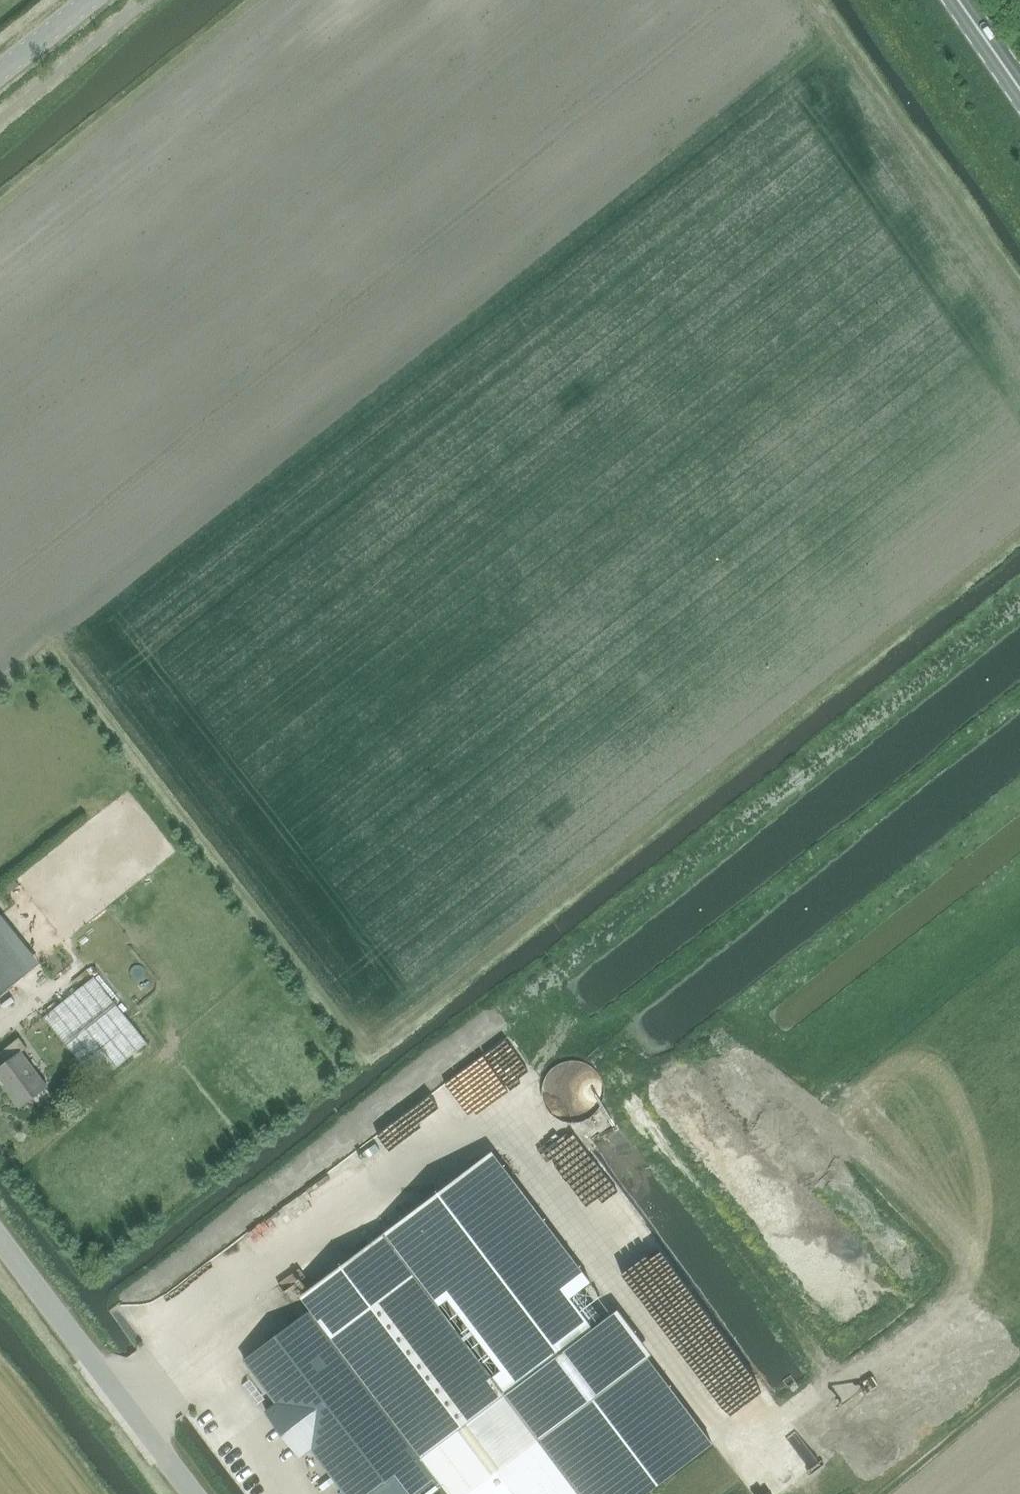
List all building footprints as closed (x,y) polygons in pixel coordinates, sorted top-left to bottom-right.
[(40,963),(0,913),(0,995),(40,963)] [(146,1042),(90,975),(41,1017),(97,1083),(146,1042)] [(47,1086),(21,1052),(27,1048),(20,1037),(0,1052),(0,1053),(7,1063),(0,1068),(0,1075),(12,1091),(10,1092),(21,1106),(47,1086)] [(595,1094),(595,1089),(595,1084),(593,1078),(590,1074),(586,1069),(583,1066),(578,1064),(574,1062),(568,1062),(561,1062),(557,1064),(552,1066),(548,1070),(544,1074),(542,1078),(540,1083),(540,1089),(540,1094),(541,1098),(543,1102),(547,1108),(553,1113),(557,1115),(561,1116),(567,1117),(574,1116),(578,1115),(582,1113),(586,1110),(590,1105),(593,1100),(595,1094)] [(492,1151),(298,1298),(308,1312),(245,1360),(280,1399),(266,1411),(300,1456),(311,1448),(346,1493),(370,1493),(371,1493),(416,1493),(645,1493),(712,1443),(492,1151)]
